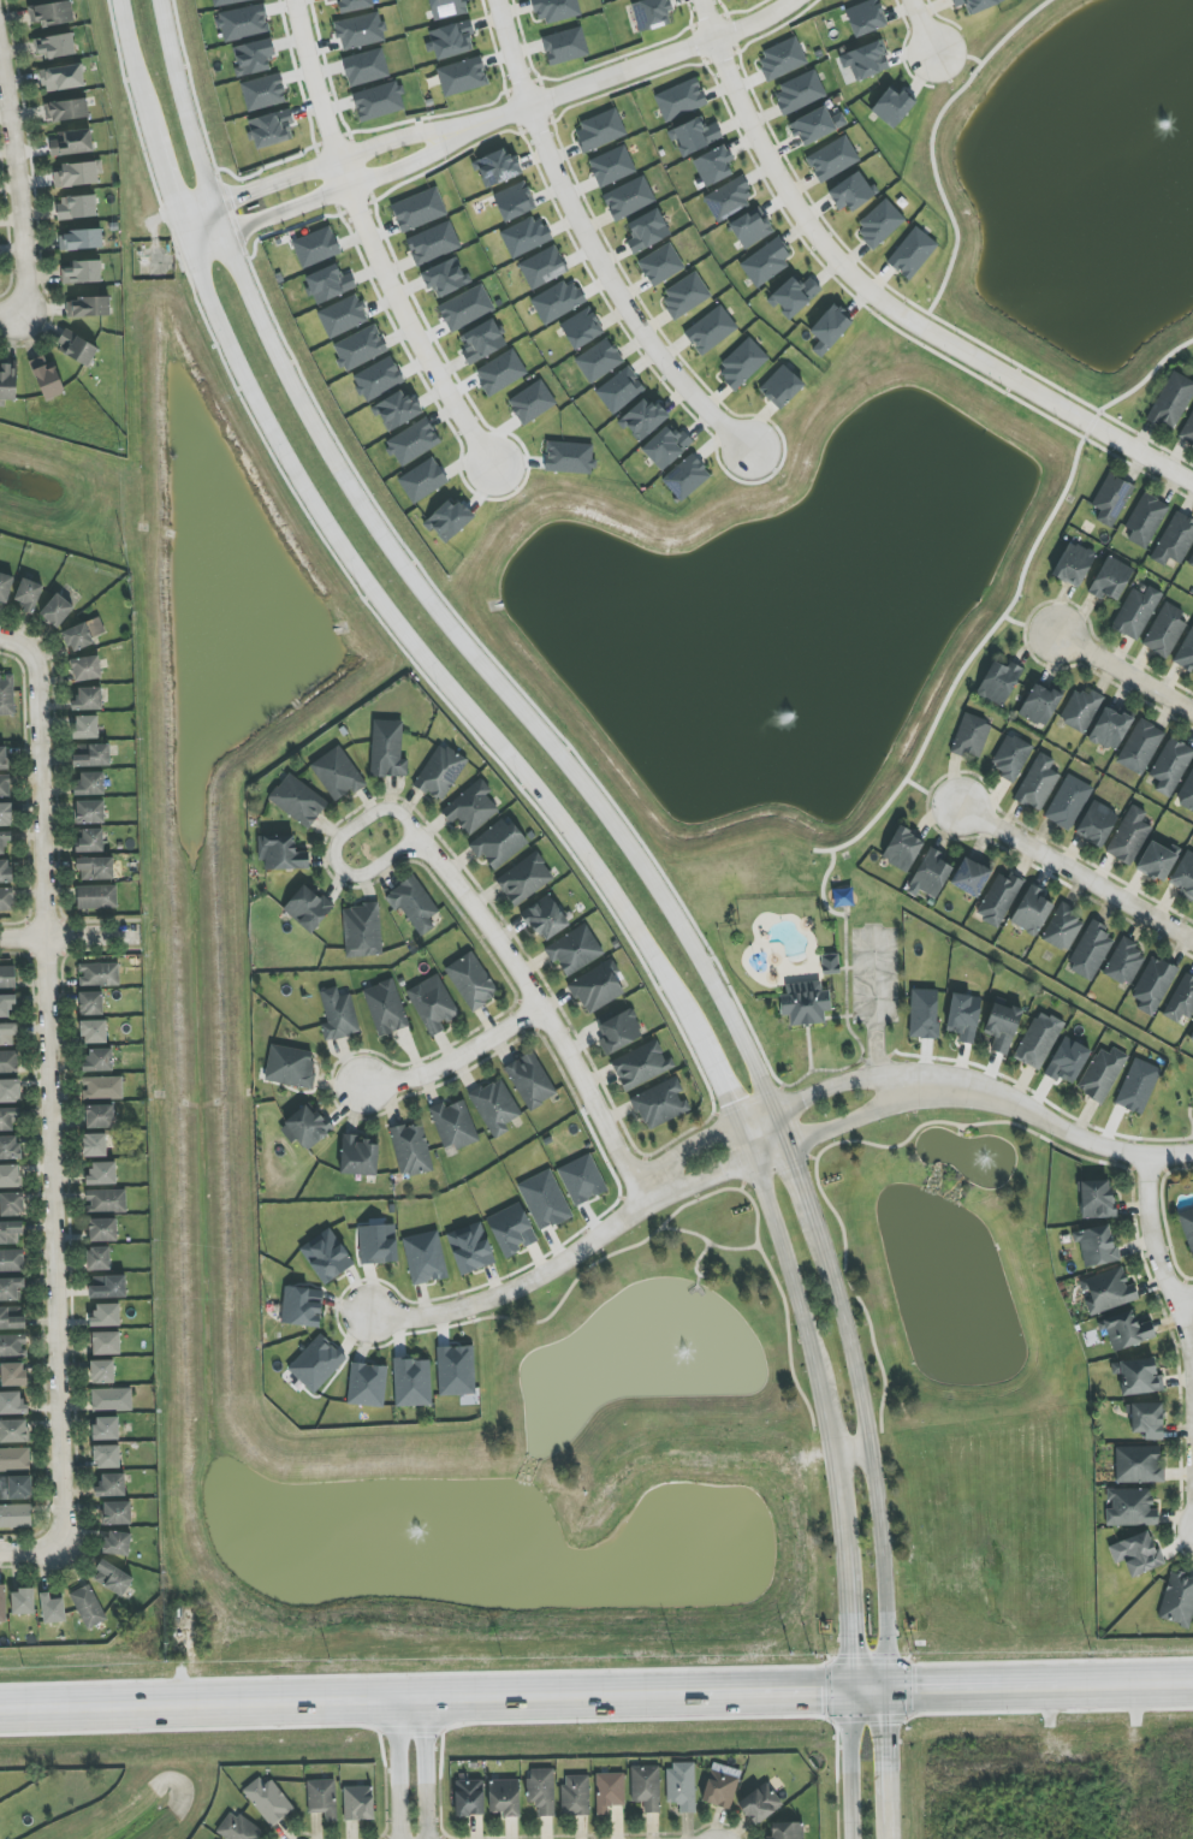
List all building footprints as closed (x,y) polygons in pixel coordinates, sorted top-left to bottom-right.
[(42,28),(75,22),(71,0),(68,0),(28,8),(31,23),(41,21),(42,28)] [(375,7),(374,0),(327,0),(328,3),(337,1),(340,14),(375,7)] [(465,0),(429,0),(432,20),(467,14),(465,0)] [(577,0),(531,0),(538,25),(581,14),(577,0)] [(639,33),(671,24),(668,12),(671,11),(668,0),(644,0),(631,4),(639,33)] [(888,26),(880,0),(871,0),(845,8),(854,37),(888,26)] [(1004,0),(951,0),(953,8),(965,5),(968,14),(1005,4),(1004,0)] [(218,30),(222,29),(224,41),(270,33),(265,4),(215,13),(218,30)] [(333,21),(336,40),(341,39),(342,49),(385,43),(380,13),(333,21)] [(428,32),(436,61),(476,49),(468,20),(428,32)] [(548,65),(589,57),(582,27),(542,36),(548,65)] [(36,58),(75,55),(73,35),(34,38),(36,58)] [(768,83),(808,63),(796,37),(755,56),(768,83)] [(232,47),(239,77),(270,70),(268,60),(276,58),(272,38),(232,47)] [(850,66),(855,81),(891,69),(881,40),(838,56),(843,69),(850,66)] [(390,77),(382,48),(342,58),(349,87),(390,77)] [(436,68),(443,97),(488,86),(482,57),(436,68)] [(43,92),(84,88),(82,65),(41,69),(43,92)] [(783,116),(827,97),(816,71),(771,90),(783,116)] [(247,112),(287,102),(279,73),(240,83),(247,112)] [(665,122),(708,104),(697,77),(653,96),(665,122)] [(397,80),(351,95),(360,123),(406,108),(397,80)] [(870,111),(894,130),(915,102),(901,90),(898,95),(888,88),(870,111)] [(89,117),(86,98),(43,104),(46,123),(89,117)] [(803,146),(848,126),(842,112),(830,118),(825,107),(787,123),(794,139),(799,137),(803,146)] [(583,154),(627,135),(616,108),(572,128),(583,154)] [(255,149),(293,140),(289,125),(294,124),(291,109),(247,120),(255,149)] [(667,132),(671,142),(675,140),(683,157),(724,138),(716,122),(704,128),(699,117),(667,132)] [(49,141),(50,157),(93,153),(91,129),(57,133),(58,140),(49,141)] [(820,183),(860,161),(846,135),(805,158),(820,183)] [(599,189),(637,172),(624,145),(587,161),(599,189)] [(727,163),(734,160),(727,145),(692,159),(704,187),(732,175),(727,163)] [(474,160),(483,188),(523,176),(516,154),(506,157),(504,150),(474,160)] [(55,189),(102,183),(99,160),(61,166),(61,171),(52,172),(55,189)] [(850,212),(877,195),(860,170),(827,192),(839,211),(846,206),(850,212)] [(613,221),(656,203),(645,176),(602,194),(613,221)] [(717,223),(754,202),(740,176),(703,198),(717,223)] [(505,223),(537,208),(525,180),(492,195),(505,223)] [(448,215),(436,186),(390,205),(401,233),(448,215)] [(95,195),(57,197),(58,219),(96,218),(95,195)] [(873,251),(906,220),(885,198),(858,223),(865,230),(859,236),(873,251)] [(626,225),(633,238),(625,242),(633,256),(671,235),(657,208),(626,225)] [(730,224),(743,250),(774,233),(761,208),(730,224)] [(499,232),(512,259),(550,241),(538,214),(499,232)] [(461,249),(451,222),(406,238),(415,265),(461,249)] [(886,262),(908,281),(938,245),(916,226),(886,262)] [(292,239),(300,267),(340,256),(332,228),(292,239)] [(59,232),(60,251),(102,249),(102,230),(59,232)] [(794,265),(778,239),(739,262),(754,288),(794,265)] [(685,270),(671,243),(637,261),(651,287),(685,270)] [(568,272),(556,246),(518,263),(531,290),(568,272)] [(457,256),(420,274),(428,290),(433,288),(438,299),(470,283),(457,256)] [(72,261),(73,268),(61,268),(62,284),(101,282),(100,260),(72,261)] [(350,273),(342,277),(336,264),(304,277),(316,305),(356,288),(350,273)] [(673,318),(711,300),(698,272),(660,290),(673,318)] [(790,321),(821,289),(809,277),(801,286),(791,276),(768,300),(790,321)] [(530,300),(544,325),(586,302),(573,277),(530,300)] [(449,332),(495,312),(483,285),(437,305),(449,332)] [(328,339),(369,321),(357,294),(316,312),(328,339)] [(109,298),(66,299),(67,317),(110,316),(109,298)] [(823,359),(852,320),(831,304),(809,333),(819,340),(812,351),(823,359)] [(738,331),(723,306),(683,330),(699,355),(738,331)] [(559,325),(575,351),(605,333),(589,307),(559,325)] [(508,345),(493,318),(456,338),(470,365),(508,345)] [(388,351),(375,324),(331,345),(344,372),(388,351)] [(55,351),(89,367),(98,346),(65,331),(55,351)] [(624,364),(609,338),(574,357),(589,384),(624,364)] [(770,359),(750,338),(715,371),(735,391),(770,359)] [(487,396),(528,377),(515,350),(474,369),(487,396)] [(47,367),(43,356),(29,362),(44,401),(65,392),(54,364),(47,367)] [(404,383),(392,356),(352,375),(364,402),(404,383)] [(780,410),(804,384),(782,364),(758,390),(780,410)] [(17,366),(0,366),(0,404),(5,404),(5,400),(16,400),(17,366)] [(595,389),(610,414),(646,392),(630,367),(595,389)] [(1172,370),(1146,418),(1172,432),(1192,394),(1192,382),(1172,370)] [(557,404),(540,379),(507,401),(523,426),(557,404)] [(413,394),(405,398),(401,391),(372,406),(387,433),(424,412),(413,394)] [(618,421),(638,444),(667,418),(647,395),(618,421)] [(1180,440),(1192,445),(1192,406),(1180,440)] [(440,447),(429,420),(385,438),(397,466),(440,447)] [(662,472),(692,444),(672,421),(641,449),(662,472)] [(595,444),(546,442),(545,471),(594,473),(595,444)] [(712,478),(694,454),(661,478),(678,502),(712,478)] [(397,479),(413,505),(449,482),(432,457),(397,479)] [(1100,511),(1095,521),(1113,529),(1134,485),(1107,473),(1092,507),(1100,511)] [(1132,532),(1127,540),(1145,550),(1170,506),(1144,492),(1124,527),(1132,532)] [(472,517),(449,496),(424,524),(447,545),(472,517)] [(1169,558),(1180,564),(1192,540),(1192,522),(1175,512),(1149,558),(1164,567),(1169,558)] [(1051,575),(1077,589),(1096,555),(1069,541),(1051,575)] [(1133,568),(1106,556),(1088,594),(1102,599),(1104,595),(1118,601),(1133,568)] [(13,577),(0,573),(0,603),(6,605),(13,577)] [(43,586),(22,578),(14,601),(21,604),(19,610),(32,615),(43,586)] [(1111,629),(1138,642),(1161,593),(1148,587),(1144,594),(1131,588),(1111,629)] [(74,607),(56,593),(39,614),(57,629),(74,607)] [(1168,659),(1190,617),(1164,603),(1142,646),(1168,659)] [(71,653),(94,643),(85,622),(62,632),(71,653)] [(1173,661),(1192,672),(1192,624),(1173,661)] [(102,679),(99,656),(69,659),(72,682),(102,679)] [(1010,662),(1007,667),(992,661),(976,695),(1003,708),(1023,668),(1010,662)] [(0,675),(0,715),(14,715),(13,676),(1,676),(1,675),(0,675)] [(1035,683),(1018,713),(1044,728),(1065,690),(1050,682),(1046,689),(1035,683)] [(102,710),(101,688),(78,688),(78,698),(71,698),(71,711),(102,710)] [(1104,697),(1090,690),(1087,696),(1074,689),(1058,721),(1085,734),(1104,697)] [(1117,753),(1132,719),(1104,706),(1088,740),(1117,753)] [(992,723),(964,713),(950,750),(978,761),(992,723)] [(98,716),(74,717),(74,739),(98,739),(98,716)] [(1143,776),(1164,731),(1138,718),(1117,764),(1143,776)] [(407,777),(408,759),(401,759),(402,721),(372,720),(370,776),(407,777)] [(1033,747),(1007,733),(990,764),(1002,770),(998,776),(1013,784),(1033,747)] [(1154,791),(1171,799),(1192,755),(1192,749),(1168,737),(1149,776),(1159,781),(1154,791)] [(440,803),(468,762),(441,743),(413,784),(440,803)] [(109,744),(73,745),(73,767),(110,766),(109,744)] [(335,804),(365,784),(339,745),(309,765),(335,804)] [(1040,813),(1060,775),(1049,769),(1054,760),(1039,752),(1014,799),(1040,813)] [(1192,812),(1192,765),(1176,805),(1192,812)] [(268,799),(307,830),(328,803),(289,772),(268,799)] [(74,796),(104,795),(104,773),(80,773),(81,783),(74,783),(74,796)] [(1091,785),(1064,774),(1045,820),(1072,831),(1091,785)] [(0,775),(0,797),(10,797),(10,775),(0,775)] [(485,796),(491,790),(480,777),(441,813),(451,824),(455,820),(470,837),(499,810),(485,796)] [(76,824),(104,824),(104,801),(76,801),(76,824)] [(1075,835),(1102,848),(1118,813),(1091,801),(1075,835)] [(12,826),(11,803),(0,803),(0,826),(12,826)] [(1146,812),(1129,804),(1106,854),(1132,866),(1151,826),(1142,822),(1146,812)] [(483,856),(494,871),(527,844),(504,816),(467,846),(479,859),(483,856)] [(908,872),(924,840),(896,827),(881,859),(908,872)] [(103,829),(81,830),(81,840),(75,840),(76,853),(103,852),(103,829)] [(4,845),(11,845),(11,832),(0,832),(0,855),(4,855),(4,845)] [(308,852),(295,852),(295,835),(257,837),(258,861),(264,861),(264,871),(309,869),(308,852)] [(1135,870),(1163,884),(1180,849),(1168,843),(1166,848),(1149,840),(1135,870)] [(944,855),(930,847),(905,892),(915,897),(919,890),(935,899),(952,867),(940,861),(944,855)] [(1192,899),(1192,854),(1185,850),(1167,887),(1192,899)] [(514,908),(555,879),(536,851),(495,880),(514,908)] [(977,899),(992,869),(965,855),(949,884),(977,899)] [(113,857),(78,858),(78,881),(113,880),(113,857)] [(11,883),(11,860),(0,860),(0,883),(11,883)] [(996,873),(977,917),(1001,928),(1022,880),(1010,874),(1008,878),(996,873)] [(438,913),(415,875),(384,895),(394,912),(402,907),(420,937),(435,927),(429,918),(438,913)] [(1009,923),(1036,937),(1053,905),(1039,897),(1042,891),(1030,884),(1009,923)] [(76,886),(77,909),(117,908),(117,885),(76,886)] [(311,934),(335,905),(321,894),(319,897),(303,885),(282,910),(311,934)] [(13,912),(13,889),(0,889),(0,912),(13,912)] [(521,913),(542,944),(570,924),(549,894),(521,913)] [(345,957),(382,956),(379,905),(342,906),(345,957)] [(1068,953),(1084,917),(1058,905),(1042,941),(1068,953)] [(1113,940),(1104,936),(1108,928),(1092,919),(1066,969),(1092,982),(1113,940)] [(543,948),(552,964),(557,961),(567,977),(604,955),(586,923),(543,948)] [(1129,988),(1146,956),(1135,950),(1138,944),(1122,936),(1103,974),(1129,988)] [(471,1012),(499,993),(471,951),(443,969),(471,1012)] [(822,956),(822,974),(839,973),(838,955),(822,956)] [(1131,997),(1140,1001),(1137,1009),(1153,1017),(1178,969),(1152,956),(1131,997)] [(613,962),(570,979),(584,1014),(627,997),(613,962)] [(79,987),(119,986),(119,963),(78,964),(79,987)] [(0,967),(0,989),(15,988),(15,966),(0,967)] [(1182,1016),(1189,1020),(1192,1013),(1192,978),(1184,973),(1162,1015),(1178,1023),(1182,1016)] [(405,991),(430,1038),(445,1030),(442,1024),(460,1015),(437,974),(405,991)] [(393,979),(362,990),(378,1038),(409,1027),(393,979)] [(790,1025),(824,1024),(824,1012),(830,1012),(829,990),(821,991),(821,982),(786,984),(786,994),(780,994),(781,1016),(789,1016),(790,1025)] [(325,1041),(360,1034),(351,994),(339,996),(337,987),(320,991),(327,1023),(321,1024),(325,1041)] [(909,1038),(937,1039),(938,990),(910,989),(909,1038)] [(103,1015),(103,992),(79,992),(79,1016),(103,1015)] [(945,1031),(960,1034),(959,1042),(973,1045),(982,999),(952,993),(945,1031)] [(0,995),(0,1018),(9,1018),(9,1007),(16,1007),(16,995),(0,995)] [(1006,1056),(1022,1012),(994,1001),(983,1033),(995,1037),(990,1050),(1006,1056)] [(645,1036),(631,1008),(596,1026),(602,1038),(598,1040),(605,1056),(645,1036)] [(1064,1024),(1039,1010),(1013,1057),(1039,1071),(1064,1024)] [(107,1043),(106,1021),(81,1021),(82,1044),(107,1043)] [(0,1024),(0,1046),(16,1046),(15,1024),(0,1024)] [(1074,1086),(1090,1048),(1061,1036),(1046,1075),(1074,1086)] [(676,1067),(671,1057),(666,1059),(655,1039),(610,1062),(625,1092),(676,1067)] [(265,1082),(311,1088),(315,1051),(269,1046),(265,1082)] [(1099,1048),(1076,1090),(1102,1104),(1128,1056),(1113,1047),(1109,1054),(1099,1048)] [(112,1049),(84,1049),(85,1072),(113,1071),(112,1049)] [(18,1051),(0,1052),(0,1074),(18,1073),(18,1051)] [(504,1067),(529,1111),(557,1095),(532,1051),(504,1067)] [(1115,1105),(1142,1115),(1161,1068),(1133,1058),(1115,1105)] [(122,1077),(84,1077),(84,1089),(83,1089),(83,1099),(123,1099),(122,1077)] [(521,1115),(501,1077),(469,1095),(494,1140),(508,1132),(504,1124),(521,1115)] [(691,1111),(684,1095),(685,1095),(677,1077),(631,1097),(646,1131),(691,1111)] [(0,1080),(0,1103),(20,1102),(20,1080),(0,1080)] [(480,1141),(464,1100),(444,1108),(442,1102),(428,1108),(444,1149),(454,1145),(456,1150),(480,1141)] [(279,1128),(293,1144),(297,1140),(307,1151),(332,1130),(308,1102),(279,1128)] [(113,1105),(86,1106),(87,1129),(113,1128),(113,1105)] [(13,1131),(13,1122),(19,1122),(19,1108),(0,1108),(0,1131),(13,1131)] [(390,1130),(399,1178),(433,1171),(423,1123),(390,1130)] [(83,1157),(106,1157),(106,1134),(83,1134),(83,1157)] [(377,1176),(378,1142),(358,1142),(358,1135),(342,1135),(341,1174),(377,1176)] [(19,1136),(0,1137),(0,1160),(20,1159),(19,1136)] [(557,1168),(574,1207),(608,1192),(590,1153),(557,1168)] [(115,1162),(88,1163),(89,1185),(116,1184),(115,1162)] [(20,1188),(20,1165),(0,1165),(0,1188),(20,1188)] [(573,1217),(550,1169),(516,1185),(539,1232),(573,1217)] [(1080,1219),(1114,1218),(1113,1180),(1079,1182),(1080,1219)] [(126,1190),(86,1191),(87,1201),(89,1201),(90,1213),(126,1212),(126,1190)] [(0,1193),(0,1217),(24,1216),(23,1193),(0,1193)] [(486,1217),(503,1260),(522,1252),(521,1248),(537,1242),(521,1203),(486,1217)] [(1177,1213),(1190,1253),(1192,1252),(1192,1207),(1177,1213)] [(89,1242),(117,1241),(116,1219),(89,1219),(89,1242)] [(21,1244),(20,1222),(0,1222),(0,1244),(21,1244)] [(496,1263),(481,1222),(445,1234),(460,1276),(496,1263)] [(360,1264),(397,1263),(396,1225),(358,1226),(360,1264)] [(1079,1242),(1084,1268),(1121,1260),(1118,1246),(1113,1247),(1108,1225),(1072,1233),(1074,1243),(1079,1242)] [(299,1247),(321,1285),(354,1266),(332,1228),(299,1247)] [(402,1238),(412,1286),(448,1278),(438,1231),(402,1238)] [(110,1248),(86,1248),(87,1271),(110,1270),(110,1248)] [(24,1272),(23,1250),(0,1250),(0,1272),(24,1272)] [(1091,1316),(1140,1299),(1134,1283),(1128,1285),(1121,1266),(1078,1282),(1091,1316)] [(125,1276),(88,1276),(89,1298),(126,1298),(125,1276)] [(23,1302),(24,1279),(0,1278),(0,1301),(23,1302)] [(285,1284),(280,1323),(319,1328),(324,1290),(285,1284)] [(120,1304),(93,1304),(93,1326),(119,1327),(120,1304)] [(24,1329),(23,1307),(0,1307),(0,1329),(24,1329)] [(1136,1325),(1133,1311),(1101,1319),(1109,1351),(1157,1340),(1152,1321),(1136,1325)] [(119,1332),(92,1333),(93,1356),(120,1355),(119,1332)] [(347,1359),(320,1334),(287,1369),(314,1394),(347,1359)] [(25,1357),(25,1346),(26,1346),(26,1335),(0,1336),(0,1357),(25,1357)] [(438,1396),(475,1395),(474,1346),(437,1347),(438,1396)] [(1122,1395),(1164,1391),(1162,1375),(1156,1376),(1154,1358),(1111,1362),(1112,1375),(1120,1374),(1122,1395)] [(395,1407),(432,1406),(430,1359),(394,1360),(395,1407)] [(113,1360),(90,1361),(91,1384),(114,1383),(113,1360)] [(26,1386),(25,1363),(1,1364),(2,1387),(26,1386)] [(388,1367),(351,1363),(347,1404),(384,1408),(388,1367)] [(91,1389),(92,1411),(132,1410),(131,1388),(91,1389)] [(28,1402),(21,1402),(20,1392),(0,1392),(0,1415),(28,1414),(28,1402)] [(1162,1403),(1129,1403),(1129,1414),(1131,1414),(1131,1433),(1145,1433),(1145,1440),(1163,1440),(1162,1403)] [(94,1440),(119,1440),(118,1417),(93,1417),(94,1440)] [(0,1420),(0,1443),(29,1443),(28,1420),(0,1420)] [(119,1445),(94,1446),(95,1469),(119,1468),(119,1445)] [(1116,1484),(1162,1483),(1161,1446),(1115,1447),(1116,1484)] [(0,1449),(0,1471),(30,1470),(29,1448),(0,1449)] [(97,1497),(125,1496),(125,1474),(97,1475),(97,1497)] [(32,1499),(31,1476),(0,1477),(0,1500),(32,1499)] [(1151,1489),(1106,1489),(1107,1506),(1105,1506),(1105,1526),(1157,1525),(1157,1509),(1151,1509),(1151,1489)] [(102,1525),(131,1525),(131,1502),(102,1502),(102,1525)] [(31,1528),(31,1505),(0,1505),(0,1528),(31,1528)] [(1108,1546),(1115,1564),(1124,1560),(1131,1578),(1163,1565),(1148,1530),(1108,1546)] [(131,1533),(106,1531),(103,1554),(128,1557),(131,1533)] [(92,1579),(122,1598),(133,1579),(103,1560),(92,1579)] [(1157,1618),(1189,1627),(1192,1613),(1192,1578),(1171,1571),(1157,1618)] [(69,1594),(87,1630),(107,1620),(90,1584),(69,1594)] [(34,1590),(11,1590),(12,1615),(34,1614),(34,1590)] [(62,1598),(50,1600),(49,1592),(39,1593),(44,1624),(66,1621),(62,1598)] [(666,1765),(667,1804),(679,1804),(679,1813),(695,1813),(694,1764),(666,1765)] [(631,1767),(632,1802),(644,1802),(644,1813),(660,1813),(659,1766),(631,1767)] [(555,1816),(554,1769),(527,1769),(528,1802),(537,1802),(537,1817),(555,1816)] [(739,1776),(710,1769),(702,1803),(731,1809),(739,1776)] [(596,1774),(597,1816),(608,1815),(608,1806),(625,1806),(624,1773),(596,1774)] [(562,1816),(589,1815),(588,1775),(561,1776),(562,1816)] [(273,1778),(263,1784),(260,1778),(244,1788),(268,1827),(293,1812),(273,1778)] [(520,1779),(489,1780),(490,1812),(502,1812),(502,1818),(520,1817),(520,1779)] [(307,1813),(325,1813),(325,1822),(336,1821),(335,1780),(307,1780),(307,1813)] [(483,1780),(454,1781),(455,1816),(484,1815),(483,1780)] [(737,1803),(754,1827),(783,1805),(766,1782),(737,1803)] [(344,1820),(373,1820),(373,1786),(343,1787),(344,1820)] [(803,1823),(771,1822),(771,1838),(803,1838),(803,1823)]
